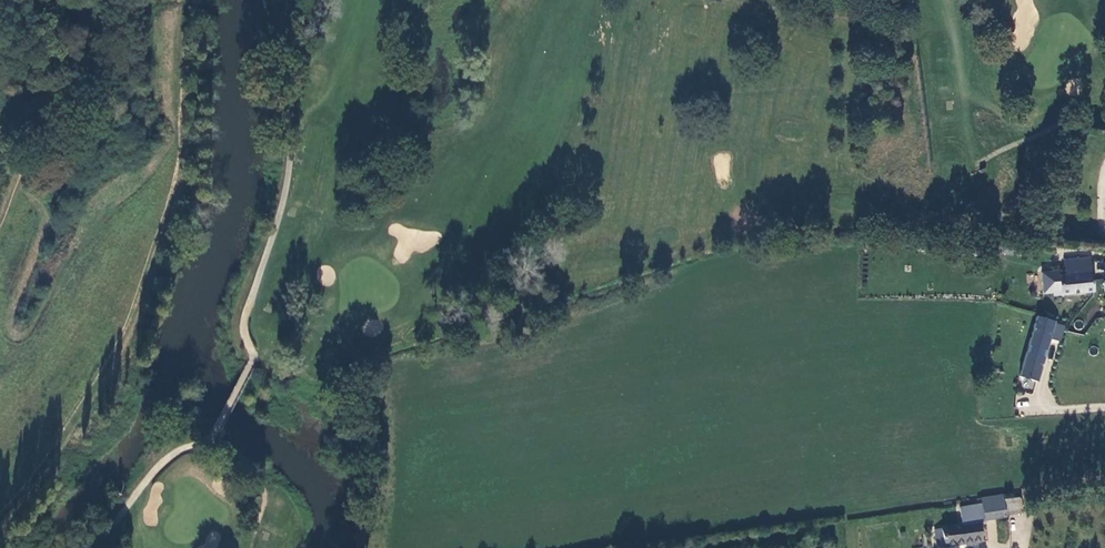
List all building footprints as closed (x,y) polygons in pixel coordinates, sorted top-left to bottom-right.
[(1069,81),(1066,92),(1076,95),(1079,83),(1069,81)] [(1093,271),(1091,256),(1064,260),(1066,274),(1052,276),(1054,294),(1102,288),(1100,270),(1093,271)] [(1055,321),(1038,316),(1028,354),(1045,359),(1051,335),(1059,337),(1064,319),(1055,318),(1055,321)] [(986,517),(997,516),(1004,515),(1003,497),(984,498),(985,504),(962,507),(964,522),(936,526),(939,543),(980,538),(979,521),(986,517)]
